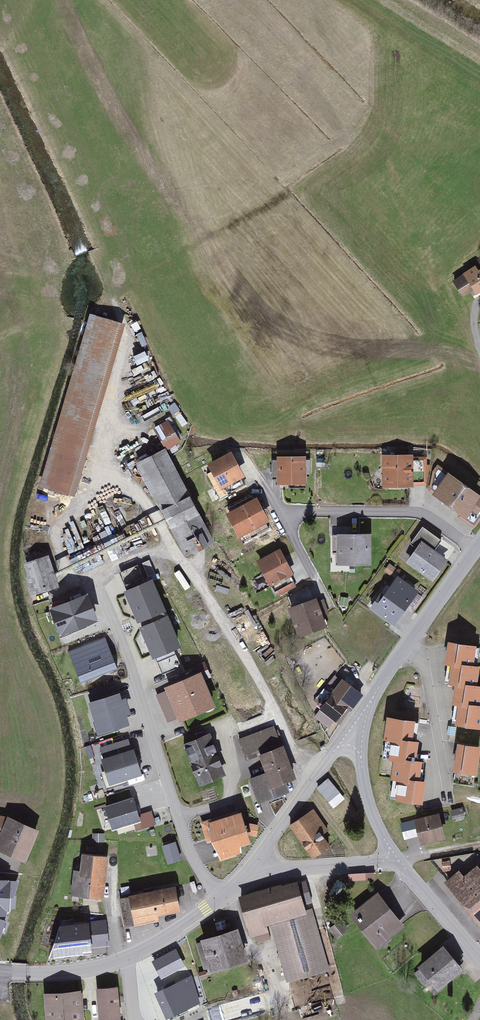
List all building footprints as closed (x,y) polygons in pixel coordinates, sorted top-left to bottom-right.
[(479,273),(475,266),(450,282),(464,302),(473,296),(476,300),(479,298),(479,272),(479,273)] [(126,326),(91,316),(40,489),(75,500),(126,326)] [(168,421),(155,431),(171,452),(184,443),(168,421)] [(166,448),(136,463),(184,558),(215,542),(166,448)] [(233,451),(209,465),(223,490),(247,477),(233,451)] [(309,455),(279,456),(280,489),(310,488),(309,455)] [(425,455),(383,456),(383,491),(430,489),(430,468),(426,468),(425,455)] [(448,470),(432,493),(466,518),(472,510),(478,514),(479,510),(479,498),(479,497),(479,496),(479,493),(448,470)] [(258,499),(228,514),(241,539),(271,523),(258,499)] [(442,542),(421,528),(399,558),(434,582),(448,562),(435,553),(442,542)] [(373,535),(338,536),(339,569),(374,568),(373,535)] [(282,550),(256,563),(269,589),(273,587),(279,599),(298,589),(292,578),(295,576),(282,550)] [(51,557),(25,565),(34,598),(61,590),(51,557)] [(120,572),(127,587),(145,579),(138,564),(120,572)] [(420,593),(398,578),(382,601),(404,616),(420,593)] [(152,587),(127,597),(138,624),(151,619),(158,616),(164,614),(152,587)] [(319,599),(289,608),(299,639),(329,629),(319,599)] [(85,600),(53,611),(61,632),(93,620),(85,600)] [(155,627),(142,632),(154,659),(179,649),(168,622),(162,625),(158,616),(151,619),(155,627)] [(117,668),(105,637),(68,651),(81,682),(117,668)] [(473,663),(476,644),(448,640),(445,662),(451,663),(461,665),(462,662),(473,663)] [(477,683),(479,665),(479,664),(473,663),(462,662),(461,665),(451,663),(447,683),(455,684),(465,686),(466,681),(477,683)] [(212,709),(199,678),(168,692),(181,722),(212,709)] [(479,703),(479,684),(477,683),(466,681),(465,686),(455,684),(451,703),(458,704),(468,706),(469,702),(479,703)] [(343,682),(321,711),(340,724),(361,695),(343,682)] [(122,697),(119,685),(88,694),(90,701),(88,701),(98,734),(130,725),(127,714),(131,713),(126,696),(122,697)] [(479,728),(479,703),(469,702),(468,706),(458,704),(455,724),(479,728)] [(402,737),(416,739),(419,722),(415,721),(415,719),(386,715),(383,738),(385,738),(383,756),(388,757),(390,742),(401,743),(402,737)] [(274,725),(239,739),(248,762),(260,757),(266,773),(249,780),(259,806),(289,794),(285,784),(296,780),(274,725)] [(209,735),(185,745),(202,785),(226,775),(209,735)] [(414,759),(416,759),(418,739),(416,739),(402,737),(401,743),(390,742),(388,757),(388,758),(393,759),(405,760),(406,754),(415,755),(414,759)] [(457,742),(453,771),(477,774),(479,753),(479,745),(457,742)] [(135,774),(125,744),(98,753),(108,783),(135,774)] [(409,777),(420,779),(422,760),(416,759),(414,759),(415,755),(406,754),(405,760),(393,759),(390,778),(393,778),(398,779),(398,782),(408,783),(409,777)] [(334,807),(346,797),(328,777),(317,787),(334,807)] [(395,800),(422,803),(426,779),(420,779),(409,777),(408,783),(398,782),(398,779),(393,778),(390,797),(396,798),(395,800)] [(134,792),(105,801),(112,824),(141,815),(134,792)] [(462,807),(450,810),(453,820),(465,817),(462,807)] [(331,832),(316,810),(290,827),(313,861),(332,848),(325,836),(331,832)] [(439,812),(414,818),(420,844),(445,837),(439,812)] [(9,816),(0,838),(0,851),(24,861),(38,829),(9,816)] [(248,845),(240,818),(210,826),(219,859),(237,854),(235,848),(248,845)] [(177,842),(163,846),(170,866),(184,862),(177,842)] [(110,857),(83,855),(81,871),(75,870),(73,898),(106,900),(110,857)] [(478,866),(465,878),(459,870),(444,883),(479,925),(479,868),(478,866)] [(0,879),(0,915),(10,916),(11,898),(13,898),(18,885),(18,880),(0,879)] [(275,940),(287,984),(331,972),(313,908),(308,910),(300,881),(240,898),(252,939),(257,938),(259,945),(275,940)] [(182,911),(178,887),(120,898),(126,928),(163,921),(162,915),(182,911)] [(408,929),(381,893),(350,916),(377,952),(408,929)] [(109,944),(106,918),(90,919),(89,915),(60,918),(50,951),(109,944)] [(240,928),(203,939),(213,972),(249,962),(240,928)] [(175,945),(151,958),(160,975),(184,963),(175,945)] [(466,972),(445,947),(421,967),(442,992),(466,972)] [(190,982),(161,994),(170,1016),(199,1005),(190,982)] [(116,988),(98,990),(101,1018),(119,1016),(116,988)] [(46,995),(48,1019),(80,1019),(78,992),(46,995)]
